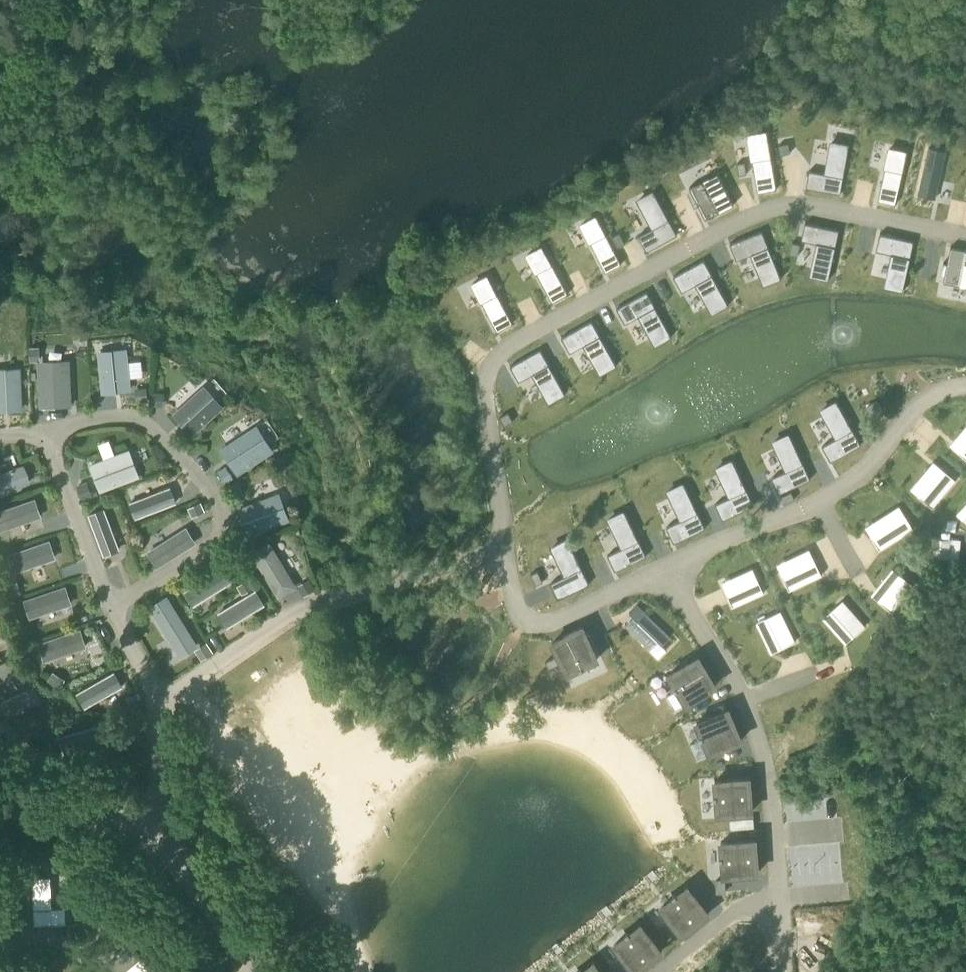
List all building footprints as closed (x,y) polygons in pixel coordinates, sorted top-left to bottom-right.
[(767,130),(748,133),(758,192),(777,189),(767,130)] [(810,170),(807,187),(841,193),(850,143),(830,140),(824,173),(810,170)] [(789,143),(779,144),(781,154),(791,152),(789,143)] [(929,146),(918,195),(936,198),(947,150),(929,146)] [(890,147),(879,200),(896,204),(907,150),(890,147)] [(745,162),(737,163),(739,175),(747,174),(745,162)] [(719,173),(690,187),(706,219),(734,205),(719,173)] [(652,190),(635,199),(651,229),(639,236),(647,251),(677,234),(652,190)] [(596,215),(581,223),(606,272),(622,263),(596,215)] [(805,222),(802,239),(816,242),(809,275),(829,279),(839,229),(805,222)] [(762,230),(730,243),(737,259),(751,253),(763,285),(781,277),(762,230)] [(881,233),(877,250),(891,253),(884,286),(903,290),(914,241),(881,233)] [(792,241),(790,254),(798,256),(800,243),(792,241)] [(543,244),(527,253),(553,301),(568,293),(543,244)] [(944,282),(965,286),(965,249),(951,247),(944,282)] [(514,259),(525,277),(536,271),(525,253),(514,259)] [(705,259),(675,276),(683,291),(696,284),(712,313),(729,304),(705,259)] [(488,274),(472,282),(498,331),(513,323),(488,274)] [(648,291),(618,307),(626,322),(639,315),(655,345),(672,335),(648,291)] [(593,320),(563,337),(571,352),(584,345),(600,375),(617,365),(593,320)] [(40,347),(30,347),(30,362),(38,361),(40,361),(40,347)] [(132,391),(128,348),(98,351),(102,394),(132,391)] [(541,348),(511,365),(519,380),(532,373),(549,403),(566,393),(541,348)] [(70,360),(40,361),(38,361),(40,408),(73,406),(70,360)] [(23,410),(22,367),(0,368),(0,411),(23,410)] [(204,385),(172,414),(192,436),(224,407),(204,385)] [(148,401),(147,387),(136,388),(137,402),(148,401)] [(163,407),(165,393),(154,391),(152,405),(163,407)] [(837,399),(819,409),(836,438),(823,446),(831,461),(861,444),(837,399)] [(878,400),(867,406),(871,414),(882,408),(878,400)] [(505,426),(513,421),(508,412),(500,417),(505,426)] [(269,416),(260,421),(273,447),(281,442),(269,416)] [(257,425),(221,448),(238,475),(275,451),(257,425)] [(789,432),(771,440),(785,471),(772,477),(780,493),(811,478),(789,432)] [(100,492),(141,476),(130,448),(90,464),(100,492)] [(732,458),(714,467),(729,497),(716,504),(723,519),(754,505),(732,458)] [(31,483),(24,464),(0,473),(0,494),(31,483)] [(234,477),(226,466),(218,471),(226,483),(234,477)] [(956,480),(942,469),(919,496),(933,507),(956,480)] [(244,494),(240,480),(230,483),(235,497),(244,494)] [(92,493),(88,481),(77,485),(82,498),(91,495),(93,495),(92,493)] [(684,481),(666,490),(680,520),(667,527),(674,542),(705,528),(684,481)] [(137,519),(176,503),(170,488),(131,503),(137,519)] [(795,499),(791,491),(781,496),(784,504),(795,499)] [(279,495),(238,510),(249,537),(289,523),(279,495)] [(41,515),(35,498),(0,510),(0,530),(41,515)] [(206,511),(201,502),(188,508),(193,517),(206,511)] [(88,515),(104,556),(120,551),(104,509),(88,515)] [(626,510),(608,518),(622,549),(609,555),(616,570),(647,556),(626,510)] [(905,515),(871,536),(880,550),(914,529),(905,515)] [(187,526),(147,551),(158,568),(197,543),(187,526)] [(568,537),(550,546),(565,576),(551,582),(559,598),(590,583),(568,537)] [(7,553),(13,571),(55,556),(49,538),(7,553)] [(279,598),(298,586),(271,542),(251,553),(279,598)] [(822,575),(814,559),(782,574),(790,591),(822,575)] [(223,568),(185,591),(193,605),(231,582),(223,568)] [(538,571),(531,574),(536,584),(543,581),(538,571)] [(901,575),(880,602),(892,612),(914,585),(901,575)] [(757,577),(726,591),(733,607),(764,593),(757,577)] [(237,586),(243,595),(255,586),(249,578),(237,586)] [(310,578),(298,586),(304,596),(317,589),(310,578)] [(71,601),(65,584),(23,598),(29,616),(71,601)] [(256,590),(218,614),(227,628),(265,604),(256,590)] [(167,599),(149,610),(180,659),(198,648),(167,599)] [(843,600),(831,611),(854,636),(866,625),(843,600)] [(13,624),(23,621),(19,607),(9,610),(13,624)] [(781,611),(767,617),(782,648),(796,642),(781,611)] [(634,617),(626,626),(651,649),(658,641),(663,645),(672,636),(647,612),(638,621),(634,617)] [(37,642),(43,660),(86,645),(80,627),(37,642)] [(583,628),(553,643),(568,674),(580,668),(581,670),(585,668),(584,666),(598,659),(583,628)] [(213,652),(207,642),(195,650),(201,659),(213,652)] [(549,669),(560,664),(556,656),(545,662),(549,669)] [(0,662),(0,679),(18,671),(12,657),(0,662)] [(698,657),(669,674),(675,686),(673,687),(675,691),(678,689),(686,703),(716,686),(698,657)] [(76,692),(85,707),(122,686),(113,671),(76,692)] [(49,679),(61,687),(66,680),(53,672),(49,679)] [(40,700),(33,686),(0,701),(6,715),(40,700)] [(729,709),(697,722),(702,735),(700,736),(701,739),(704,738),(710,754),(742,740),(729,709)] [(108,723),(58,737),(63,753),(112,739),(108,723)] [(716,794),(714,794),(714,799),(716,798),(718,815),(752,812),(749,778),(715,781),(716,794)] [(754,824),(719,824),(719,837),(716,837),(716,842),(719,841),(719,858),(754,858),(754,824)] [(52,875),(32,876),(34,926),(67,924),(67,906),(53,907),(52,875)] [(717,908),(696,881),(685,889),(684,887),(681,890),(682,892),(669,902),(690,929),(717,908)] [(106,915),(99,921),(105,929),(113,922),(106,915)] [(668,945),(647,918),(637,926),(635,924),(632,926),(634,928),(621,938),(642,966),(668,945)] [(106,966),(111,971),(151,971),(153,970),(132,945),(106,966)] [(604,961),(593,969),(592,967),(588,969),(590,971),(589,971),(613,971),(604,961)]
